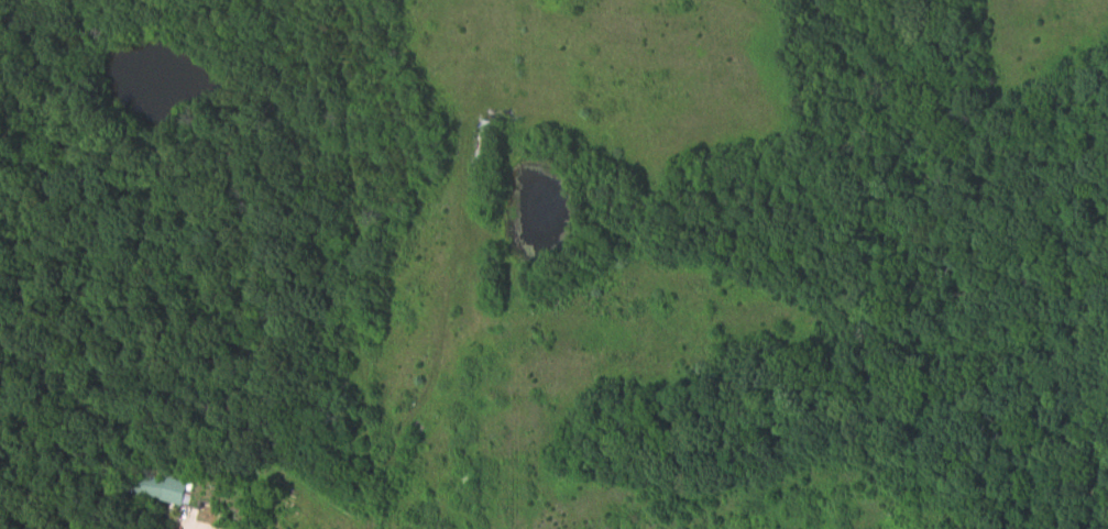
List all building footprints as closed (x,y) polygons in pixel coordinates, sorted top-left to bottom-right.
[(164,479),(144,474),(139,494),(189,506),(196,477),(166,470),(164,479)]
